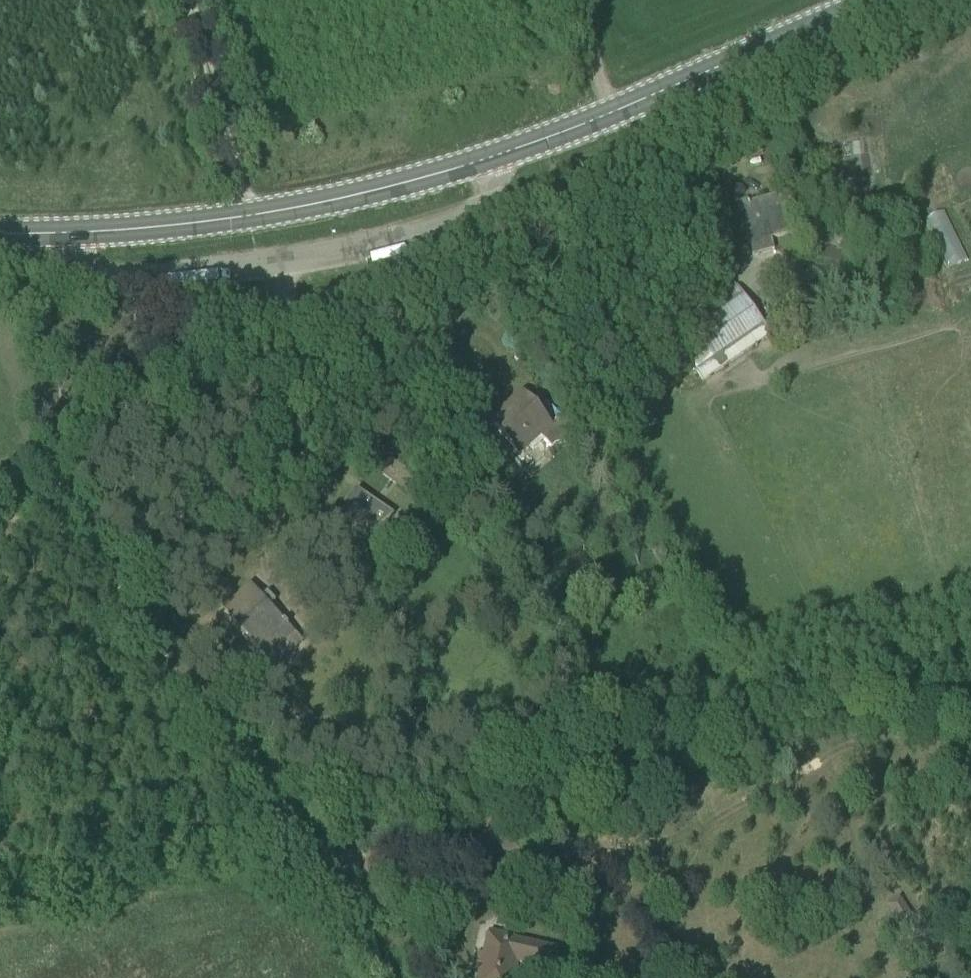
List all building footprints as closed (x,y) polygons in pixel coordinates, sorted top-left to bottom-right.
[(771,239),(797,231),(792,210),(801,208),(797,192),(787,194),(787,193),(737,206),(747,245),(749,245),(753,256),(774,251),(771,239)] [(704,383),(771,337),(734,285),(677,324),(685,337),(676,343),(704,383)] [(334,318),(346,311),(340,301),(328,308),(334,318)] [(565,443),(568,435),(572,431),(546,402),(537,411),(520,392),(488,421),(519,458),(541,439),(551,450),(554,447),(562,445),(565,443)] [(379,474),(409,494),(419,480),(389,460),(379,474)] [(386,527),(394,516),(356,491),(338,517),(381,546),(392,531),(386,527)] [(276,668),(303,644),(270,607),(275,602),(267,593),(261,598),(249,584),(222,609),(276,668)] [(217,667),(229,657),(218,642),(216,643),(212,638),(200,647),(217,667)] [(238,651),(229,657),(217,667),(207,675),(222,695),(234,687),(225,673),(226,673),(245,696),(252,689),(264,679),(238,651)] [(446,843),(451,866),(520,852),(515,828),(446,843)] [(902,932),(916,923),(900,896),(885,905),(902,932)] [(558,949),(496,936),(497,933),(489,931),(488,936),(486,935),(482,955),(476,954),(474,965),(479,966),(477,977),(516,977),(518,965),(553,973),(558,949)]
